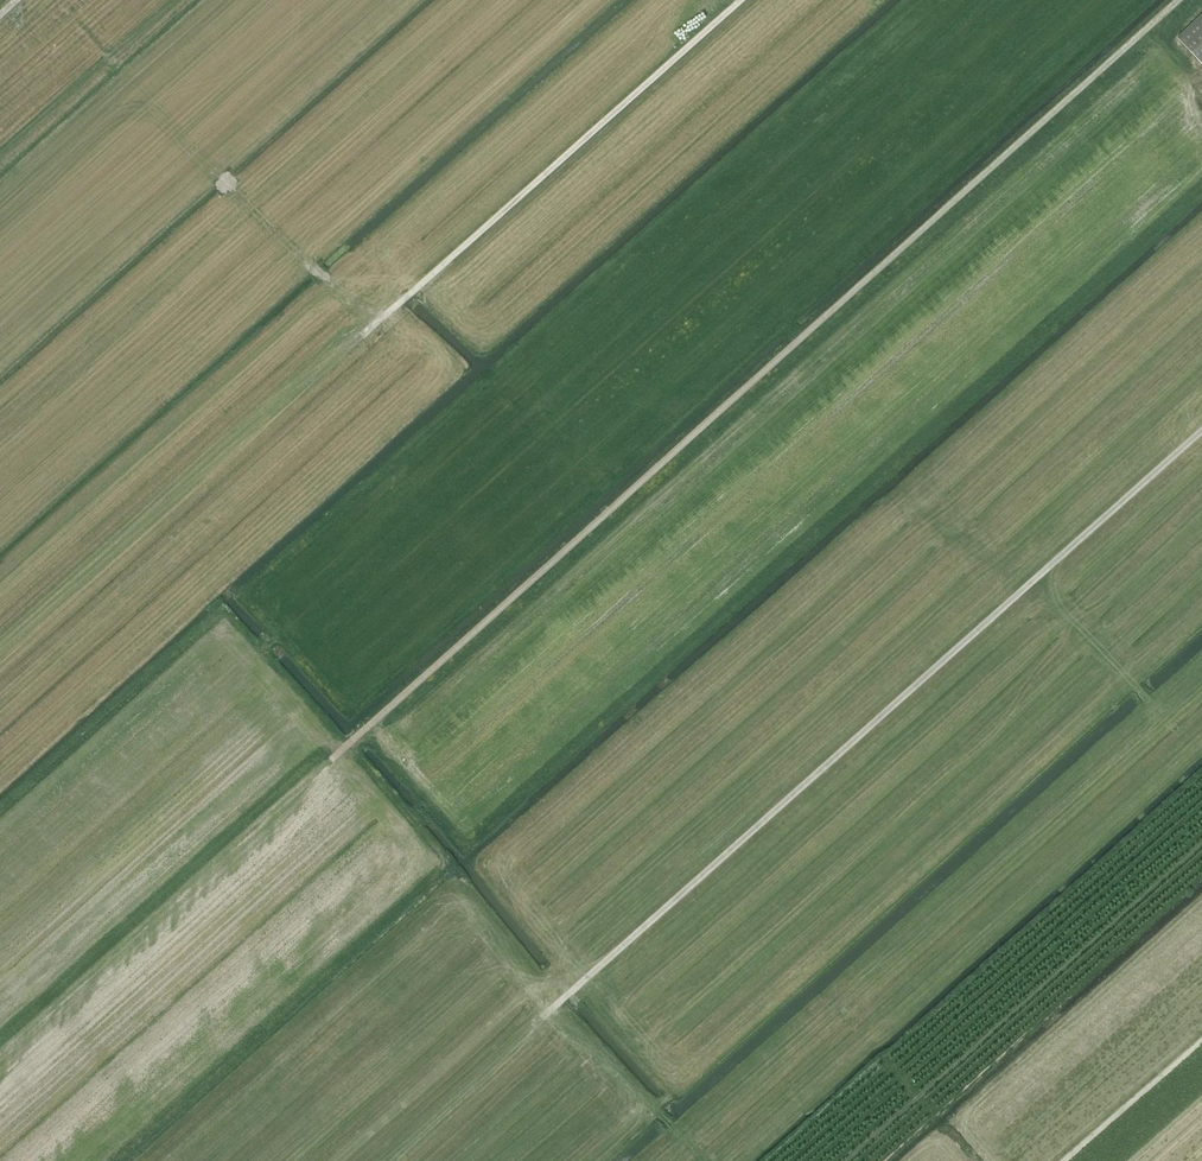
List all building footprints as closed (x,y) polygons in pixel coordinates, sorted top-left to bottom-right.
[(1177,38),(1201,64),(1201,14),(1177,38)]
